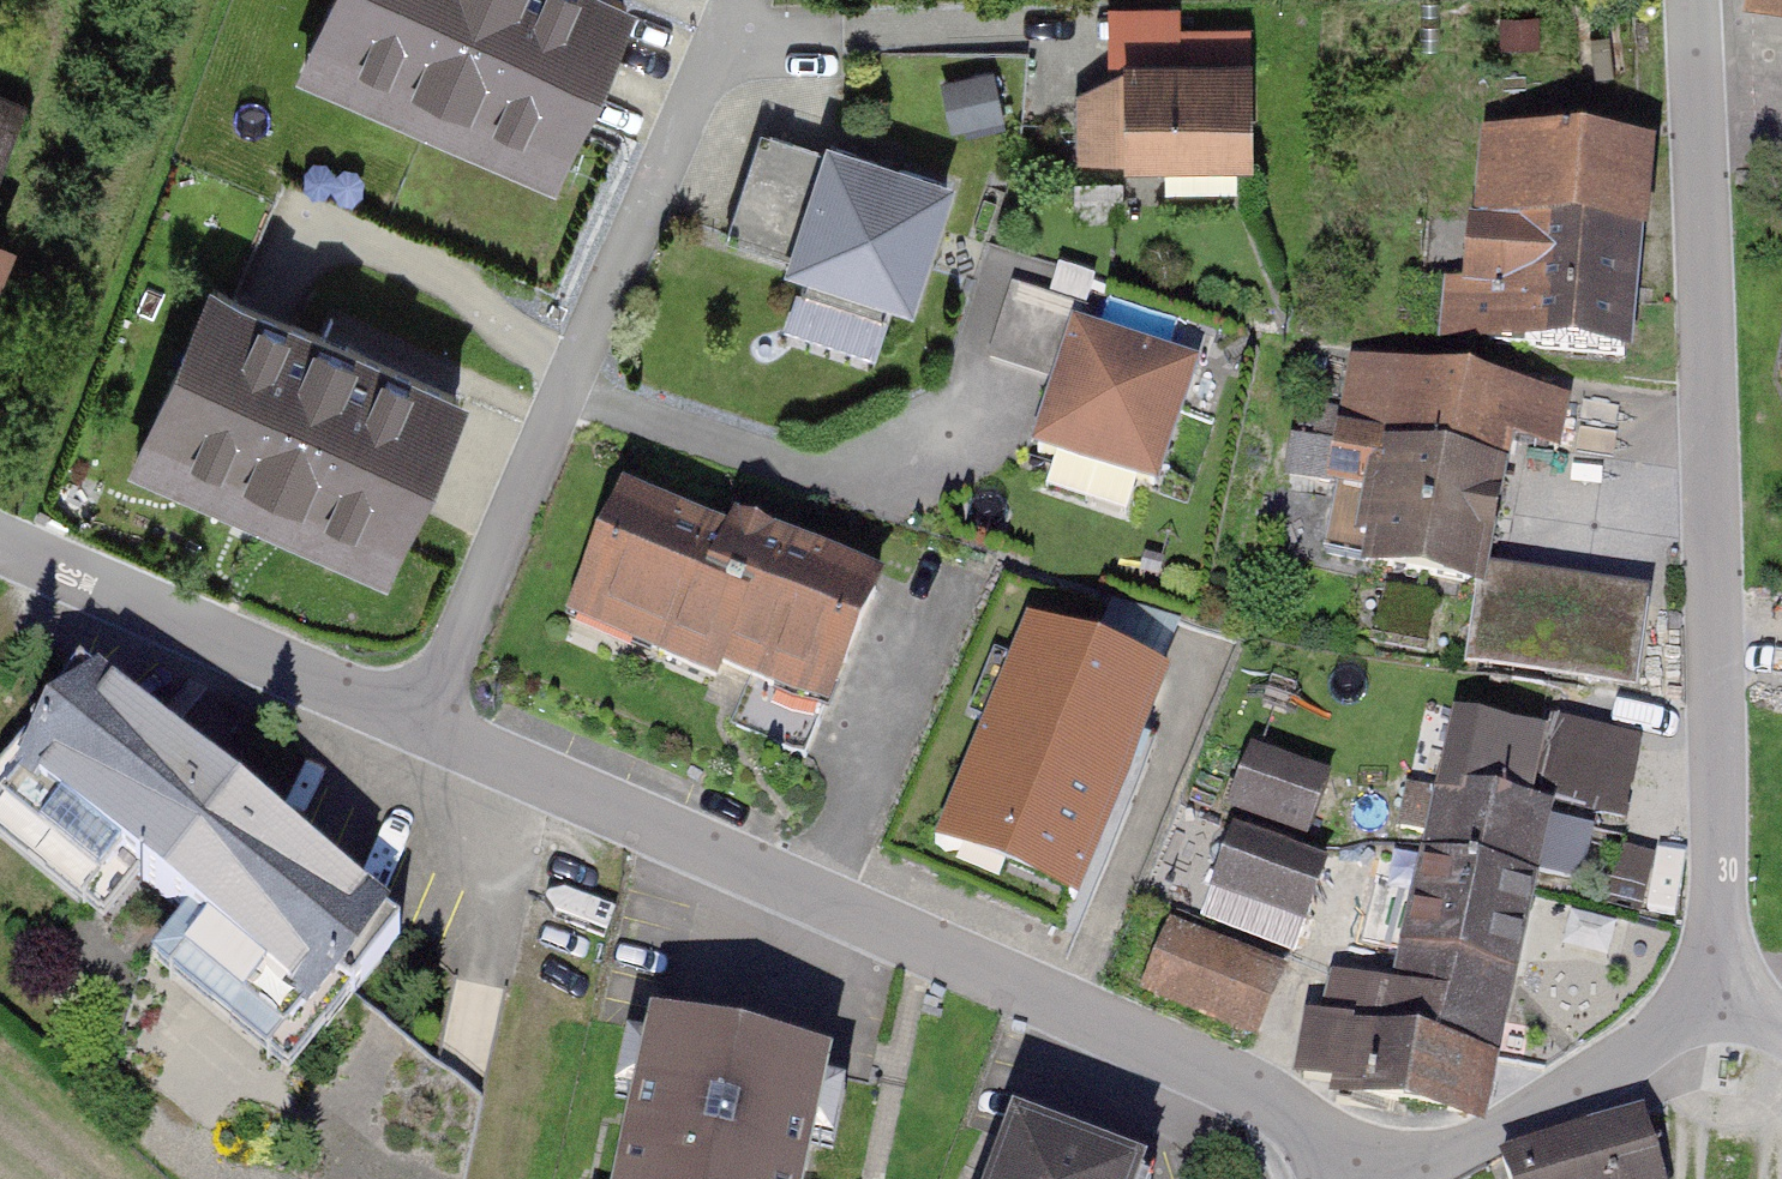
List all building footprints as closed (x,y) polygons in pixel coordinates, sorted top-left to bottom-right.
[(623,0),(334,0),(318,37),(563,143),(625,1),(623,0)] [(1178,64),(1127,64),(1127,94),(1082,94),(1082,158),(1249,157),(1248,35),(1177,36),(1178,64)] [(1001,117),(992,74),(956,81),(965,124),(1001,117)] [(38,114),(0,97),(0,199),(38,114)] [(945,184),(832,147),(828,159),(760,137),(727,238),(908,297),(945,184)] [(1488,343),(1626,356),(1641,153),(1492,141),(1483,230),(1471,232),(1467,286),(1493,289),(1488,343)] [(18,261),(0,252),(0,298),(18,261)] [(1079,335),(1087,312),(1013,287),(991,355),(1065,380),(1042,448),(1154,485),(1191,371),(1079,335)] [(212,288),(150,429),(397,536),(459,396),(212,288)] [(1555,402),(1361,364),(1350,418),(1324,413),(1318,442),(1295,438),(1287,475),(1338,485),(1324,553),(1477,582),(1505,437),(1546,445),(1555,402)] [(832,693),(875,594),(737,534),(731,547),(625,501),(581,602),(657,635),(651,648),(715,676),(722,661),(780,686),(786,673),(832,693)] [(1633,602),(1501,582),(1490,653),(1622,674),(1633,602)] [(1077,893),(1164,687),(1031,632),(953,818),(1018,845),(1010,865),(1077,893)] [(260,1078),(392,926),(96,670),(0,781),(0,854),(260,1078)] [(1633,742),(1551,720),(1537,796),(1622,818),(1633,742)] [(1446,794),(1411,786),(1401,827),(1436,835),(1431,857),(1432,857),(1400,995),(1337,980),(1327,1024),(1316,1021),(1303,1078),(1339,1085),(1337,1103),(1382,1111),(1384,1099),(1477,1115),(1488,1057),(1533,869),(1571,877),(1582,826),(1520,812),(1537,739),(1463,722),(1446,794)] [(1252,756),(1231,809),(1305,838),(1326,786),(1252,756)] [(1214,889),(1303,924),(1322,873),(1234,839),(1214,889)] [(1689,859),(1629,844),(1614,901),(1675,916),(1689,859)] [(1171,943),(1152,990),(1251,1029),(1269,982),(1171,943)] [(821,1071),(656,1036),(625,1178),(797,1178),(821,1071)] [(1568,1130),(1586,1178),(1663,1178),(1636,1105),(1568,1130)] [(1500,1155),(1509,1178),(1586,1178),(1568,1130),(1500,1155)] [(1018,1144),(1005,1178),(1111,1178),(1018,1144)]
